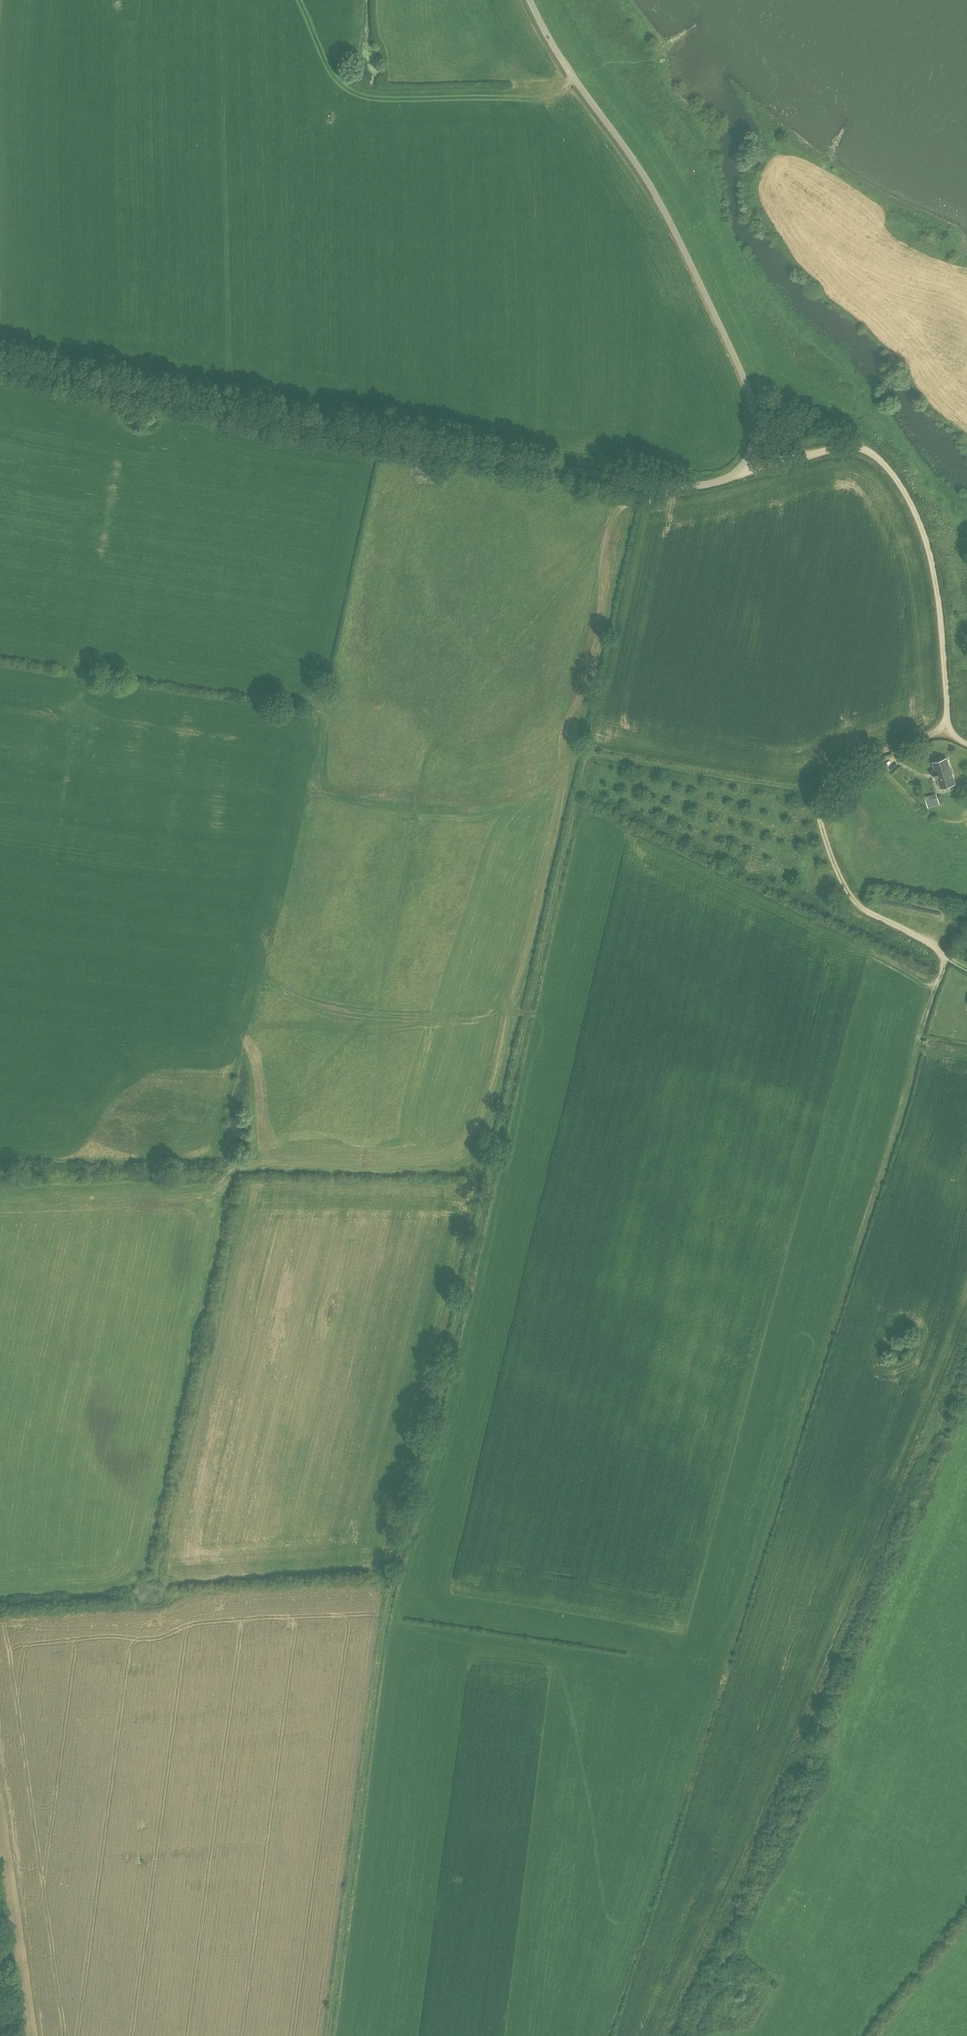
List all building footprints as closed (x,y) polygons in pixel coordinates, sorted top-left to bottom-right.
[(933,763),(935,770),(934,771),(937,778),(938,778),(941,787),(955,783),(947,758),(933,763)] [(929,798),(932,807),(941,804),(938,795),(929,798)]
